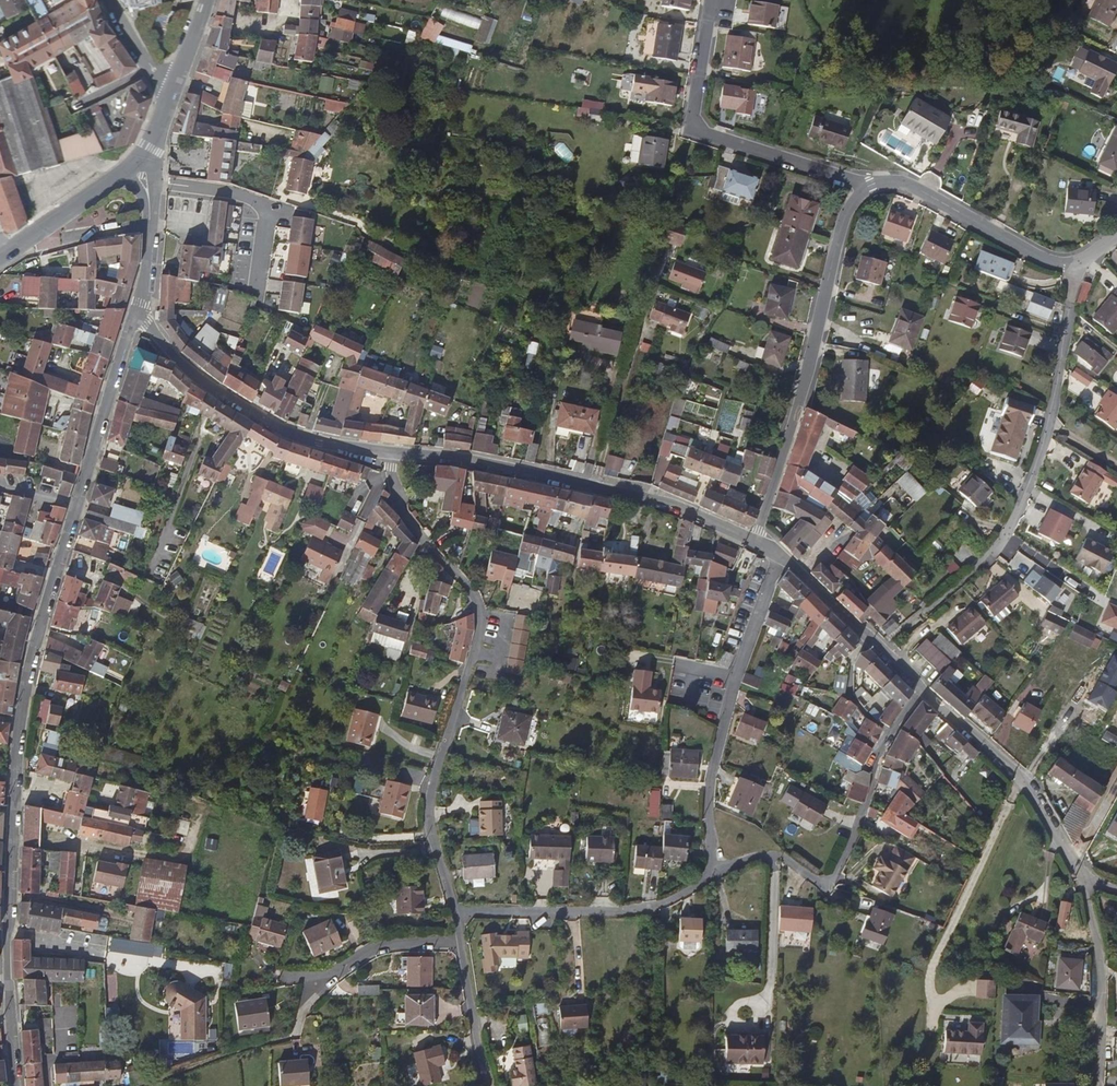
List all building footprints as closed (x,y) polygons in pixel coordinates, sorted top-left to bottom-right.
[(24,0),(0,0),(0,2),(8,18),(16,14),(20,11),(28,7),(24,0)] [(95,0),(24,0),(28,7),(36,22),(44,35),(52,30),(62,24),(81,13),(96,3),(95,0)] [(235,0),(220,0),(215,16),(231,19),(235,0)] [(268,4),(268,14),(276,14),(277,3),(277,0),(269,0),(268,4)] [(688,3),(684,2),(684,0),(662,0),(661,7),(687,11),(688,3)] [(1085,17),(1105,28),(1116,4),(1116,0),(1093,0),(1085,17)] [(0,2),(0,9),(5,19),(8,18),(0,2)] [(103,22),(96,3),(81,13),(89,29),(88,30),(97,45),(113,36),(103,22)] [(268,4),(259,3),(258,13),(268,14),(268,4)] [(753,12),(752,26),(773,29),(776,6),(751,3),(749,11),(753,12)] [(320,16),(321,7),(300,5),(299,20),(317,22),(321,23),(321,16),(320,16)] [(518,6),(515,18),(529,21),(532,10),(518,6)] [(89,29),(81,13),(62,24),(72,43),(84,35),(95,49),(98,47),(97,45),(88,30),(89,29)] [(353,21),(354,17),(355,15),(346,13),(345,18),(353,21)] [(363,14),(362,21),(373,23),(375,17),(363,14)] [(231,19),(215,16),(211,28),(229,31),(231,19)] [(335,28),(351,32),(353,21),(345,18),(338,16),(336,23),(331,22),(331,26),(335,28)] [(488,45),(497,21),(482,16),(474,41),(488,45)] [(472,46),(439,37),(443,24),(426,19),(418,47),(450,56),(452,49),(470,54),(472,46)] [(283,34),(298,36),(315,38),(317,22),(299,20),(298,27),(284,26),(283,34)] [(36,22),(0,42),(0,50),(6,64),(19,62),(17,55),(45,39),(44,35),(36,22)] [(72,43),(62,24),(52,30),(62,49),(72,43)] [(674,63),(679,29),(657,25),(652,60),(674,63)] [(229,31),(211,28),(205,46),(226,52),(229,39),(228,39),(229,31)] [(350,43),(351,32),(335,28),(333,40),(350,43)] [(62,49),(52,30),(44,35),(45,39),(53,55),(62,49)] [(755,34),(740,31),(739,39),(726,37),(722,69),(749,72),(755,34)] [(134,67),(113,36),(97,45),(98,47),(113,71),(118,78),(134,67)] [(310,62),(314,45),(315,38),(298,36),(293,60),(310,62)] [(19,62),(6,64),(11,75),(13,80),(24,76),(32,79),(30,76),(32,75),(30,71),(55,58),(53,55),(45,39),(17,55),(19,62)] [(276,42),(249,40),(244,58),(249,60),(272,64),(276,42)] [(272,64),(283,66),(287,45),(276,42),(272,64)] [(226,52),(205,46),(199,61),(213,66),(217,55),(223,56),(222,58),(233,60),(234,56),(226,55),(226,52)] [(1077,71),(1095,80),(1106,85),(1107,86),(1116,66),(1087,51),(1077,71)] [(244,58),(234,56),(233,60),(231,68),(247,70),(249,60),(244,58)] [(61,60),(57,62),(74,97),(75,98),(76,98),(85,94),(70,64),(64,67),(61,60)] [(213,66),(199,61),(195,72),(209,78),(212,72),(213,73),(216,67),(213,66)] [(113,81),(118,78),(113,71),(109,73),(113,81)] [(109,73),(94,81),(98,88),(113,81),(109,73)] [(13,80),(0,84),(0,113),(0,178),(10,176),(26,172),(59,163),(53,141),(41,107),(32,79),(24,76),(13,80)] [(196,93),(189,89),(187,95),(196,99),(222,112),(240,116),(249,119),(251,107),(243,104),(243,100),(242,100),(246,82),(245,81),(229,76),(227,83),(223,102),(201,92),(196,93)] [(149,99),(141,80),(126,87),(129,92),(122,113),(129,116),(115,147),(132,142),(142,119),(149,99)] [(1106,85),(1095,80),(1089,95),(1100,99),(1106,85)] [(663,104),(665,89),(647,86),(643,110),(666,113),(667,105),(663,104)] [(748,116),(753,92),(721,87),(718,106),(736,109),(735,114),(748,116)] [(196,99),(187,95),(172,133),(211,138),(234,142),(240,116),(222,112),(219,128),(192,122),(196,99)] [(325,100),(323,111),(341,115),(343,104),(325,100)] [(935,146),(949,122),(913,101),(899,125),(935,146)] [(602,119),(603,103),(579,102),(578,117),(602,119)] [(1030,147),(1038,121),(1001,111),(996,127),(1020,134),(1017,143),(1030,147)] [(844,149),(850,129),(814,117),(808,137),(816,140),(816,141),(844,149)] [(1113,171),(1116,163),(1116,129),(1114,127),(1096,163),(1113,171)] [(53,141),(59,163),(100,151),(96,143),(90,130),(53,141)] [(205,181),(228,183),(230,173),(233,151),(244,152),(246,144),(234,142),(211,138),(207,170),(205,181)] [(662,169),(667,141),(642,138),(639,166),(662,169)] [(100,152),(108,149),(105,140),(96,143),(100,151),(100,152)] [(553,149),(565,164),(574,158),(562,142),(553,149)] [(287,156),(292,157),(305,159),(306,152),(289,149),(287,156)] [(305,192),(308,181),(308,179),(313,160),(305,159),(292,157),(285,188),(305,192)] [(748,178),(736,174),(726,171),(719,194),(750,203),(757,181),(748,178)] [(3,232),(11,233),(27,222),(10,176),(0,178),(0,223),(3,232)] [(1093,217),(1096,193),(1067,189),(1064,213),(1093,217)] [(789,196),(780,227),(805,235),(814,204),(789,196)] [(226,205),(226,203),(213,201),(207,249),(182,246),(177,278),(190,280),(196,280),(198,270),(222,275),(226,250),(220,249),(221,240),(228,241),(232,206),(226,205)] [(914,221),(889,211),(880,234),(906,243),(914,221)] [(312,220),(291,217),(288,245),(289,245),(308,248),(312,220)] [(313,226),(310,241),(322,243),(324,228),(313,226)] [(685,228),(667,227),(666,236),(684,238),(685,228)] [(805,235),(780,227),(770,258),(795,266),(805,235)] [(951,243),(930,229),(917,250),(939,262),(951,243)] [(681,248),(683,240),(666,235),(663,244),(681,248)] [(118,264),(136,266),(137,260),(138,237),(92,243),(94,261),(98,260),(100,260),(100,256),(112,255),(112,253),(120,252),(118,264)] [(94,261),(92,243),(76,247),(78,268),(71,268),(71,281),(94,281),(95,276),(94,261)] [(368,243),(360,259),(397,278),(405,262),(368,243)] [(308,248),(289,245),(285,275),(305,277),(309,248),(308,248)] [(336,267),(341,259),(333,254),(328,262),(336,267)] [(981,254),(975,272),(1000,281),(1004,283),(1011,265),(981,254)] [(875,284),(882,262),(860,255),(853,278),(875,284)] [(697,290),(703,274),(672,263),(666,279),(697,290)] [(114,286),(129,288),(136,266),(118,264),(115,280),(102,277),(101,282),(114,286)] [(161,276),(159,310),(172,311),(173,303),(189,304),(190,280),(177,278),(161,276)] [(39,278),(23,277),(22,309),(38,309),(39,278)] [(107,310),(123,311),(129,288),(114,286),(101,282),(94,281),(71,281),(39,278),(38,309),(63,310),(94,310),(94,294),(112,299),(107,310)] [(1054,302),(1012,286),(1004,283),(1000,281),(997,288),(1030,300),(1026,311),(1047,319),(1054,302)] [(1090,284),(1084,281),(1076,302),(1083,304),(1090,284)] [(303,285),(282,282),(278,311),(299,314),(303,285)] [(785,317),(793,287),(781,284),(779,287),(771,284),(763,312),(785,317)] [(211,309),(215,294),(217,288),(212,286),(211,290),(206,293),(202,311),(209,312),(211,309)] [(221,296),(224,290),(217,288),(215,294),(221,296)] [(1092,318),(1111,334),(1116,327),(1116,288),(1092,318)] [(970,329),(979,305),(957,297),(948,321),(970,329)] [(225,336),(237,339),(250,307),(228,298),(224,308),(222,307),(220,311),(226,314),(218,333),(219,334),(225,336)] [(652,303),(647,322),(682,333),(688,316),(652,303)] [(112,343),(123,311),(107,310),(104,310),(99,329),(96,338),(112,343)] [(182,354),(201,369),(209,358),(210,359),(214,347),(198,338),(192,343),(175,323),(178,319),(179,311),(172,311),(159,310),(159,324),(170,338),(171,338),(182,354)] [(911,349),(922,318),(901,311),(898,319),(896,318),(888,341),(911,349)] [(78,321),(62,320),(62,326),(76,331),(78,323),(78,321)] [(88,335),(90,336),(92,327),(78,323),(76,331),(83,333),(88,335)] [(293,326),(287,323),(283,332),(289,334),(290,333),(293,326)] [(614,357),(619,337),(599,332),(600,330),(574,324),(570,342),(590,347),(589,352),(614,357)] [(66,349),(68,349),(71,339),(79,341),(83,333),(76,331),(62,326),(58,325),(54,337),(51,345),(66,349)] [(313,326),(307,338),(314,342),(328,349),(334,335),(313,326)] [(1020,358),(1028,334),(1007,327),(998,350),(1020,358)] [(21,334),(20,338),(32,341),(39,343),(41,337),(22,332),(21,334)] [(79,341),(85,344),(88,335),(83,333),(79,341)] [(306,340),(290,333),(289,334),(285,343),(283,346),(300,354),(303,348),(306,340)] [(781,368),(788,338),(769,333),(762,364),(781,368)] [(41,337),(39,343),(51,345),(54,337),(42,334),(41,337)] [(100,358),(107,362),(112,343),(96,338),(90,336),(88,335),(85,344),(91,346),(89,354),(92,354),(100,358)] [(334,335),(328,349),(357,363),(363,349),(334,335)] [(223,341),(235,345),(237,339),(225,336),(223,341)] [(307,338),(306,340),(303,348),(308,350),(310,350),(314,342),(307,338)] [(707,346),(727,354),(730,346),(710,338),(707,346)] [(32,341),(19,378),(38,386),(42,375),(49,352),(51,345),(39,343),(32,341)] [(537,353),(538,344),(530,343),(529,353),(537,353)] [(651,353),(652,344),(641,343),(640,351),(651,353)] [(1081,343),(1074,352),(1094,368),(1092,371),(1096,374),(1106,362),(1098,356),(1101,351),(1092,344),(1088,348),(1081,343)] [(51,345),(49,352),(62,355),(64,356),(66,349),(51,345)] [(225,372),(220,384),(250,401),(252,400),(259,387),(258,382),(235,369),(239,359),(243,348),(235,345),(225,372)] [(154,357),(135,348),(128,369),(148,377),(149,375),(154,357)] [(49,352),(42,375),(54,379),(62,355),(49,352)] [(74,400),(91,406),(103,373),(107,362),(100,358),(92,354),(89,354),(82,371),(76,388),(74,400)] [(156,358),(154,357),(149,375),(167,382),(173,367),(173,364),(156,358)] [(201,369),(220,384),(225,372),(210,359),(209,358),(201,369)] [(680,358),(675,368),(684,372),(689,362),(680,358)] [(321,368),(304,359),(297,372),(314,380),(321,368)] [(737,361),(735,367),(748,371),(750,365),(737,361)] [(847,369),(841,369),(840,402),(864,403),(866,362),(847,361),(847,369)] [(260,385),(265,389),(271,395),(287,369),(275,362),(264,378),(260,385)] [(362,369),(355,367),(343,363),(337,377),(343,379),(338,389),(343,391),(343,390),(354,393),(362,369)] [(190,383),(173,367),(167,382),(180,394),(184,398),(189,386),(190,383)] [(1092,379),(1076,367),(1071,374),(1087,386),(1092,379)] [(148,377),(128,369),(117,401),(134,408),(137,409),(140,400),(148,377)] [(398,381),(362,369),(354,393),(348,411),(357,414),(364,391),(392,400),(398,381)] [(297,372),(291,384),(309,391),(314,380),(297,372)] [(19,378),(9,374),(1,416),(20,421),(39,426),(47,390),(38,386),(19,378)] [(47,390),(63,396),(67,384),(54,379),(42,375),(38,386),(47,390)] [(428,391),(398,381),(392,400),(411,406),(406,434),(389,429),(379,427),(377,442),(413,447),(423,409),(428,391)] [(63,396),(74,400),(76,388),(67,384),(63,396)] [(291,384),(286,394),(303,402),(309,391),(291,384)] [(205,395),(189,386),(184,398),(182,404),(188,407),(186,412),(197,417),(199,413),(199,412),(205,395)] [(348,411),(354,393),(343,390),(343,391),(336,411),(333,423),(316,419),(312,431),(341,437),(343,423),(353,424),(357,414),(348,411)] [(524,399),(526,393),(516,390),(514,396),(524,399)] [(450,400),(428,391),(423,409),(444,416),(450,400)] [(1116,427),(1116,397),(1109,391),(1104,398),(1108,401),(1103,408),(1096,418),(1098,419),(1114,431),(1116,427)] [(184,398),(180,394),(176,404),(181,407),(182,404),(184,398)] [(286,394),(275,414),(274,416),(286,422),(296,404),(301,406),(303,402),(286,394)] [(214,400),(205,395),(199,412),(199,413),(207,419),(214,400)] [(682,416),(685,400),(675,398),(671,414),(682,416)] [(1099,405),(1103,408),(1108,401),(1104,398),(1099,405)] [(65,433),(84,438),(91,406),(74,400),(72,408),(65,433)] [(164,407),(140,400),(137,409),(161,415),(164,407)] [(237,414),(214,400),(207,419),(226,431),(237,414)] [(1029,424),(1033,407),(1005,400),(1000,415),(1003,416),(991,454),(1014,461),(1026,424),(1029,424)] [(134,408),(117,401),(106,442),(123,447),(131,422),(134,408)] [(582,438),(591,440),(597,414),(561,406),(556,428),(582,434),(582,438)] [(179,413),(164,407),(161,415),(177,419),(179,413)] [(137,409),(134,408),(131,422),(172,432),(177,419),(161,415),(137,409)] [(528,446),(524,462),(533,464),(537,446),(528,444),(530,432),(517,429),(521,412),(510,409),(503,439),(528,446)] [(806,409),(796,439),(815,446),(824,424),(825,419),(806,409)] [(230,433),(242,440),(244,437),(253,425),(237,414),(226,431),(230,433)] [(302,415),(298,426),(305,428),(309,417),(302,415)] [(670,416),(666,429),(677,432),(680,419),(670,416)] [(480,418),(476,433),(483,435),(484,435),(487,420),(480,418)] [(825,419),(824,424),(827,426),(827,429),(833,432),(834,431),(852,440),(856,434),(825,419)] [(748,434),(749,421),(740,420),(739,433),(748,434)] [(39,426),(20,421),(13,453),(28,456),(33,457),(39,427),(39,426)] [(343,423),(341,437),(361,440),(362,426),(353,424),(343,423)] [(253,425),(244,437),(272,455),(271,459),(283,463),(289,444),(276,440),(253,425)] [(377,442),(379,427),(362,426),(361,440),(377,442)] [(450,430),(447,436),(471,439),(473,433),(468,432),(450,430)] [(61,463),(77,467),(79,468),(82,447),(84,438),(65,433),(58,460),(61,463)] [(190,438),(179,433),(178,437),(182,441),(188,442),(190,438)] [(212,462),(222,466),(242,440),(230,433),(216,455),(212,462)] [(476,433),(472,451),(479,453),(483,435),(476,433)] [(483,435),(479,453),(489,455),(492,438),(484,435),(483,435)] [(436,440),(434,448),(469,451),(471,439),(447,436),(444,436),(443,441),(436,440)] [(172,447),(174,441),(170,438),(161,460),(180,467),(186,451),(185,451),(172,447)] [(796,439),(777,494),(796,500),(800,489),(809,494),(808,497),(821,505),(816,510),(822,514),(825,509),(837,494),(804,471),(815,446),(796,439)] [(673,445),(663,442),(659,455),(668,459),(673,445)] [(744,451),(763,458),(766,450),(746,443),(744,451)] [(289,444),(283,463),(317,473),(323,455),(289,444)] [(717,481),(725,464),(714,460),(715,454),(710,452),(708,458),(688,451),(684,463),(682,469),(699,475),(717,481)] [(757,494),(764,497),(774,462),(763,458),(744,451),(740,470),(753,474),(762,478),(758,491),(757,494)] [(323,455),(317,473),(327,477),(333,458),(323,455)] [(610,455),(605,469),(620,473),(624,460),(610,455)] [(16,459),(4,456),(4,461),(0,460),(0,477),(2,477),(3,475),(13,476),(16,459)] [(27,462),(34,464),(36,458),(33,457),(28,456),(27,462)] [(196,475),(212,483),(213,484),(222,466),(212,462),(204,458),(196,475)] [(333,458),(327,477),(328,477),(356,486),(358,480),(364,482),(368,469),(333,458)] [(1101,477),(1105,470),(1088,460),(1076,480),(1074,479),(1068,490),(1069,493),(1086,503),(1101,479),(1101,477)] [(116,466),(100,461),(98,470),(113,475),(116,466)] [(740,470),(725,464),(717,481),(721,483),(728,485),(735,488),(740,470)] [(57,489),(69,492),(74,476),(41,466),(39,476),(59,481),(58,486),(55,485),(54,488),(57,489)] [(447,468),(433,468),(430,490),(443,492),(440,513),(452,513),(457,513),(457,512),(464,471),(447,467),(447,468)] [(605,469),(603,477),(609,478),(619,480),(620,473),(605,469)] [(659,490),(692,504),(696,497),(696,493),(693,491),(676,485),(680,474),(667,469),(659,490)] [(844,482),(845,482),(860,494),(871,483),(853,470),(844,482)] [(488,476),(473,473),(473,491),(484,494),(488,476)] [(749,487),(758,491),(762,478),(753,474),(749,487)] [(902,516),(925,495),(905,474),(882,496),(902,516)] [(165,488),(173,490),(177,477),(170,475),(165,488)] [(241,514),(250,518),(252,515),(259,499),(266,482),(253,476),(245,493),(249,495),(241,514)] [(508,480),(488,476),(484,494),(504,498),(508,480)] [(975,508),(990,491),(973,477),(959,494),(975,508)] [(558,491),(508,480),(504,498),(502,507),(521,511),(521,510),(523,503),(536,506),(552,510),(558,491)] [(292,493),(272,485),(266,482),(259,499),(271,504),(276,506),(285,510),(291,494),(292,493)] [(845,482),(837,494),(849,504),(860,494),(845,482)] [(112,491),(93,485),(88,502),(107,508),(112,491)] [(698,507),(716,514),(723,497),(726,490),(720,487),(717,494),(706,489),(698,507)] [(56,495),(67,499),(70,492),(69,492),(57,489),(56,495)] [(318,506),(322,495),(310,490),(307,501),(318,506)] [(382,490),(379,495),(371,513),(386,530),(387,527),(391,531),(400,523),(396,516),(383,503),(388,496),(383,491),(382,490)] [(723,497),(740,505),(744,497),(726,490),(723,497)] [(567,493),(558,491),(552,510),(558,512),(562,513),(567,493)] [(590,497),(567,493),(562,513),(584,520),(590,497)] [(797,561),(805,553),(797,546),(800,543),(812,530),(824,516),(822,514),(816,510),(796,500),(777,494),(771,513),(775,514),(777,510),(794,517),(799,521),(779,543),(797,561)] [(849,504),(837,494),(825,509),(848,528),(857,518),(845,508),(849,504)] [(22,528),(30,500),(13,496),(12,499),(11,499),(8,507),(3,522),(19,527),(22,528)] [(610,501),(590,497),(584,520),(583,524),(589,526),(605,530),(610,501)] [(716,514),(748,528),(754,525),(758,513),(740,505),(723,497),(716,514)] [(252,515),(250,518),(263,523),(271,504),(259,499),(252,515)] [(274,534),(285,510),(276,506),(265,530),(273,534),(274,534)] [(641,508),(629,506),(627,526),(639,527),(641,508)] [(195,519),(199,511),(191,507),(187,516),(195,519)] [(496,532),(497,532),(521,537),(523,536),(529,511),(521,510),(521,511),(502,507),(496,532)] [(49,524),(59,526),(63,510),(53,508),(51,516),(49,524)] [(558,512),(552,510),(549,522),(553,523),(554,518),(556,518),(558,512)] [(1050,510),(1038,533),(1059,544),(1064,535),(1070,537),(1076,525),(1070,522),(1071,520),(1050,510)] [(450,524),(470,529),(473,516),(469,515),(457,512),(457,513),(452,513),(450,524)] [(129,529),(85,513),(83,520),(99,526),(106,528),(134,538),(137,527),(130,525),(129,529)] [(343,513),(336,528),(348,533),(355,521),(356,519),(343,513)] [(45,523),(49,524),(51,516),(38,514),(35,523),(41,524),(42,522),(45,523)] [(470,529),(484,533),(486,519),(473,516),(470,529)] [(812,530),(819,537),(828,528),(825,525),(829,520),(824,516),(812,530)] [(861,529),(874,539),(884,527),(871,517),(864,524),(857,518),(848,528),(856,535),(861,529)] [(99,526),(83,520),(77,537),(93,543),(99,526)] [(692,525),(680,520),(671,565),(684,568),(684,564),(687,552),(688,541),(692,525)] [(19,538),(22,528),(19,527),(3,522),(0,531),(0,532),(19,538)] [(38,543),(52,548),(59,526),(49,524),(45,523),(38,543)] [(361,533),(367,536),(371,526),(366,523),(364,526),(361,533)] [(412,539),(400,523),(391,531),(389,533),(400,542),(393,553),(407,562),(416,546),(410,542),(412,539)] [(439,552),(458,569),(467,539),(470,529),(450,524),(448,524),(439,552)] [(701,529),(692,525),(688,541),(698,543),(701,529)] [(106,528),(99,526),(93,543),(89,557),(98,561),(102,548),(97,547),(100,539),(103,540),(106,528)] [(865,549),(874,539),(861,529),(856,535),(853,539),(865,549)] [(800,543),(808,550),(819,537),(812,530),(800,543)] [(588,533),(582,531),(579,545),(586,545),(588,533)] [(13,560),(14,558),(19,538),(0,532),(0,556),(10,559),(13,560)] [(363,552),(372,556),(377,547),(379,542),(367,536),(361,533),(354,547),(363,552)] [(327,564),(335,569),(342,554),(325,546),(327,541),(313,535),(301,559),(324,570),(327,564)] [(521,537),(517,557),(516,563),(535,569),(536,567),(538,557),(541,541),(523,536),(521,537)] [(635,558),(638,538),(630,537),(628,557),(635,558)] [(864,551),(872,559),(882,549),(874,539),(865,549),(853,539),(843,551),(856,562),(864,551)] [(1114,554),(1086,539),(1075,559),(1103,574),(1114,554)] [(538,557),(548,560),(549,560),(553,544),(541,541),(538,557)] [(553,544),(549,560),(548,560),(547,569),(545,579),(542,587),(542,593),(554,596),(559,578),(557,578),(560,563),(572,565),(575,549),(553,544)] [(576,569),(599,572),(600,572),(602,554),(586,551),(586,545),(579,545),(576,569)] [(736,552),(718,545),(712,560),(730,567),(736,552)] [(348,560),(349,561),(357,565),(363,552),(354,547),(348,560)] [(372,556),(379,559),(384,550),(377,547),(372,556)] [(633,577),(635,558),(628,557),(609,554),(610,550),(603,549),(602,554),(600,572),(599,572),(633,577)] [(754,555),(741,549),(733,565),(749,575),(754,555)] [(865,602),(869,607),(878,615),(892,600),(914,577),(892,557),(891,559),(882,549),(872,559),(892,580),(880,588),(865,602)] [(500,583),(510,586),(512,579),(516,563),(517,557),(491,550),(484,579),(492,581),(497,579),(501,580),(500,583)] [(853,572),(859,564),(856,562),(843,551),(836,559),(853,572)] [(33,564),(44,568),(49,556),(36,552),(33,564)] [(711,556),(687,552),(684,564),(697,566),(696,573),(699,574),(698,579),(706,580),(710,563),(711,556)] [(407,562),(393,553),(383,569),(397,578),(407,562)] [(106,555),(103,563),(108,565),(114,567),(117,560),(106,555)] [(4,570),(10,572),(13,560),(10,559),(0,556),(0,569),(4,570)] [(372,556),(360,579),(371,584),(383,561),(379,559),(372,556)] [(684,568),(671,565),(635,558),(633,577),(633,578),(680,588),(680,587),(684,568)] [(949,558),(941,567),(952,577),(960,569),(949,558)] [(352,563),(344,582),(355,587),(363,568),(352,563)] [(722,567),(710,563),(706,580),(708,581),(707,582),(719,585),(722,567)] [(137,570),(124,565),(123,564),(122,567),(120,570),(125,572),(135,576),(137,570)] [(332,574),(335,569),(327,564),(324,570),(332,574)] [(121,582),(125,572),(120,570),(118,569),(114,567),(108,565),(104,575),(121,582)] [(810,574),(831,595),(844,579),(831,566),(826,571),(819,565),(810,574)] [(535,569),(534,576),(545,579),(547,569),(536,567),(535,569)] [(397,578),(383,569),(361,607),(367,610),(374,615),(397,578)] [(513,578),(524,580),(525,574),(514,571),(513,578)] [(784,620),(790,622),(798,606),(809,594),(786,572),(777,585),(792,601),(789,609),(784,620)] [(25,609),(31,611),(41,579),(20,574),(17,583),(22,585),(16,604),(25,609)] [(1057,589),(1040,575),(1029,587),(1046,602),(1057,589)] [(81,582),(64,576),(56,602),(73,608),(76,597),(81,582)] [(698,579),(696,591),(705,593),(707,582),(708,581),(706,580),(698,579)] [(1019,596),(1004,580),(981,600),(998,621),(1009,612),(1006,607),(1019,596)] [(449,587),(428,581),(424,596),(421,613),(426,615),(435,616),(440,596),(446,598),(449,587)] [(707,582),(705,593),(705,599),(726,603),(729,587),(719,585),(707,582)] [(93,608),(108,614),(118,589),(101,583),(94,602),(93,608)] [(499,590),(508,593),(510,586),(500,583),(499,590)] [(836,599),(857,621),(864,613),(869,607),(865,602),(861,606),(844,591),(836,599)] [(829,613),(809,594),(798,606),(812,621),(803,635),(808,639),(812,633),(817,625),(829,613)] [(76,597),(73,608),(78,608),(84,609),(86,600),(76,597)] [(94,602),(86,600),(84,609),(93,608),(94,602)] [(878,615),(886,622),(900,608),(892,600),(878,615)] [(771,601),(767,613),(784,620),(789,609),(771,601)] [(73,608),(56,602),(50,628),(67,632),(70,619),(75,620),(78,608),(73,608)] [(1101,623),(1116,630),(1116,608),(1109,605),(1101,623)] [(367,610),(361,607),(356,615),(362,620),(367,610)] [(869,607),(864,613),(881,628),(886,622),(878,615),(869,607)] [(947,628),(961,644),(986,624),(971,608),(947,628)] [(367,610),(362,620),(370,623),(374,615),(367,610)] [(17,665),(29,619),(0,612),(0,628),(5,629),(0,653),(0,662),(17,665)] [(767,613),(762,625),(784,634),(790,622),(784,620),(767,613)] [(844,628),(829,613),(817,625),(812,633),(816,636),(821,629),(832,641),(844,628)] [(530,617),(515,614),(505,671),(520,674),(530,617)] [(1049,624),(1062,631),(1069,622),(1054,615),(1049,624)] [(376,616),(369,632),(372,632),(403,642),(408,625),(376,616)] [(897,626),(891,621),(882,630),(888,636),(897,626)] [(200,634),(202,625),(190,622),(188,631),(200,634)] [(1090,648),(1096,635),(1075,625),(1069,637),(1090,648)] [(468,652),(472,631),(456,627),(451,646),(450,646),(446,660),(461,664),(464,651),(468,652)] [(847,631),(844,628),(832,641),(836,644),(847,631)] [(857,641),(847,631),(836,644),(828,652),(835,659),(840,654),(845,659),(857,647),(857,641)] [(400,651),(403,642),(372,632),(370,642),(400,651)] [(812,633),(808,639),(800,652),(808,657),(820,638),(816,636),(812,633)] [(930,644),(951,663),(961,653),(940,634),(930,644)] [(63,645),(47,638),(44,651),(57,657),(63,645)] [(102,646),(90,640),(82,654),(63,645),(57,657),(59,658),(88,672),(102,646)] [(915,650),(941,675),(947,668),(951,663),(930,644),(925,640),(915,650)] [(410,648),(408,655),(424,660),(426,652),(410,648)] [(733,655),(720,650),(719,650),(714,664),(716,665),(728,669),(733,655)] [(57,657),(44,651),(39,671),(54,674),(51,690),(79,696),(82,678),(56,672),(59,658),(57,657)] [(860,654),(853,664),(864,671),(876,657),(869,651),(860,654)] [(812,674),(820,664),(808,657),(800,652),(793,664),(810,673),(812,674)] [(876,657),(864,671),(881,689),(882,689),(895,676),(876,657)] [(14,682),(17,665),(0,662),(0,680),(14,682)] [(936,694),(964,719),(966,717),(971,711),(982,696),(972,687),(964,696),(945,679),(951,671),(947,668),(941,675),(931,686),(929,688),(936,694)] [(653,671),(634,669),(629,709),(657,712),(660,691),(650,689),(653,671)] [(801,688),(809,689),(817,679),(812,674),(801,688)] [(758,680),(744,675),(741,684),(757,690),(762,681),(758,680)] [(912,694),(895,676),(882,689),(893,699),(878,721),(888,728),(912,694)] [(830,679),(828,690),(841,692),(842,681),(830,679)] [(9,715),(14,682),(0,680),(0,714),(9,715)] [(866,707),(874,699),(861,687),(853,695),(866,707)] [(406,693),(399,716),(431,725),(436,702),(406,693)] [(971,711),(995,732),(1006,715),(983,695),(982,696),(971,711)] [(854,706),(843,698),(842,698),(832,712),(846,723),(856,736),(856,737),(854,739),(870,749),(881,729),(866,720),(859,732),(852,724),(853,720),(850,717),(855,707),(854,706)] [(48,705),(48,703),(39,701),(35,721),(44,724),(45,721),(48,705)] [(925,727),(934,715),(921,703),(910,716),(919,723),(915,729),(921,734),(923,737),(929,730),(925,727)] [(1029,733),(1041,712),(1025,703),(1013,724),(1029,733)] [(76,711),(48,705),(45,721),(44,724),(72,730),(72,729),(73,724),(76,711)] [(815,718),(818,709),(808,705),(805,715),(815,718)] [(370,748),(378,715),(354,709),(346,742),(370,748)] [(1079,710),(1074,718),(1097,733),(1102,726),(1079,710)] [(503,711),(501,722),(505,723),(501,740),(504,741),(523,745),(529,718),(503,711)] [(736,731),(756,739),(762,724),(742,716),(736,731)] [(919,723),(910,716),(899,731),(914,742),(921,734),(915,729),(919,723)] [(497,740),(501,722),(497,721),(492,742),(504,744),(504,741),(501,740),(497,740)] [(946,742),(954,732),(944,724),(936,733),(946,742)] [(50,741),(57,743),(59,733),(43,730),(41,739),(50,741)] [(917,751),(919,748),(914,742),(899,731),(891,746),(886,756),(901,763),(905,765),(906,763),(914,748),(917,751)] [(957,752),(966,743),(954,732),(946,742),(944,744),(952,752),(954,749),(957,752)] [(854,739),(856,737),(854,735),(851,738),(847,736),(837,752),(844,756),(854,739)] [(849,759),(859,765),(860,766),(870,749),(854,739),(844,756),(849,759)] [(40,744),(38,754),(53,758),(56,748),(49,746),(40,744)] [(102,758),(135,769),(140,755),(107,744),(102,758)] [(944,760),(947,764),(958,753),(957,752),(954,749),(952,752),(944,760)] [(669,753),(662,752),(661,775),(668,776),(668,777),(696,778),(697,753),(669,751),(669,753)] [(38,754),(34,773),(49,777),(53,758),(38,754)] [(901,763),(886,756),(882,768),(897,774),(899,770),(901,763)] [(53,758),(49,777),(70,782),(75,764),(53,758)] [(1072,790),(1083,775),(1058,758),(1048,773),(1072,790)] [(855,775),(861,771),(857,769),(859,765),(849,759),(845,768),(847,769),(846,771),(855,775)] [(78,764),(75,774),(90,778),(93,768),(78,764)] [(845,768),(842,774),(853,779),(855,775),(846,771),(847,769),(845,768)] [(897,774),(882,768),(877,782),(894,788),(897,774)] [(899,770),(897,774),(894,788),(901,794),(913,805),(925,794),(908,777),(899,770)] [(850,785),(849,789),(865,795),(869,782),(869,774),(861,771),(855,775),(853,779),(850,785)] [(68,792),(62,814),(81,817),(83,807),(89,781),(99,784),(99,785),(110,788),(111,784),(90,778),(75,774),(73,783),(71,793),(68,792)] [(842,774),(840,779),(850,785),(853,779),(842,774)] [(117,775),(115,785),(118,785),(127,788),(130,779),(117,775)] [(1095,806),(1104,790),(1083,775),(1072,790),(1078,794),(1092,805),(1095,806)] [(727,805),(739,779),(734,776),(722,803),(727,805)] [(761,789),(739,779),(727,805),(749,815),(761,789)] [(403,818),(407,801),(404,800),(407,785),(388,782),(381,814),(403,818)] [(83,807),(81,817),(101,822),(104,822),(105,821),(127,826),(127,828),(130,829),(148,832),(151,819),(141,817),(145,793),(127,788),(118,785),(113,807),(108,806),(107,811),(83,807)] [(648,816),(659,816),(660,789),(649,788),(648,816)] [(324,822),(330,792),(313,789),(307,818),(324,822)] [(845,797),(859,802),(863,803),(865,795),(849,789),(845,797)] [(803,793),(792,810),(816,825),(826,806),(803,793)] [(901,794),(893,805),(888,812),(899,820),(904,815),(913,805),(901,794)] [(1080,808),(1090,813),(1092,805),(1078,794),(1072,804),(1080,808)] [(502,804),(482,803),(481,812),(480,812),(480,822),(481,822),(481,827),(480,827),(479,838),(501,838),(502,804)] [(1061,823),(1074,844),(1090,813),(1080,808),(1072,804),(1067,813),(1061,823)] [(45,810),(23,805),(21,847),(37,851),(37,849),(38,831),(39,819),(43,821),(45,810)] [(874,809),(868,808),(862,827),(869,829),(871,824),(873,825),(876,813),(874,809)] [(62,814),(45,810),(43,821),(55,825),(78,830),(81,817),(62,814)] [(1106,832),(1116,838),(1116,813),(1106,832)] [(904,815),(899,820),(910,827),(914,821),(904,815)] [(101,822),(81,817),(78,830),(77,834),(97,839),(101,822)] [(127,846),(130,829),(127,828),(104,822),(101,822),(97,839),(127,846)] [(610,863),(610,859),(611,852),(612,838),(585,835),(583,860),(610,863)] [(686,839),(662,836),(660,850),(659,860),(684,863),(686,839)] [(206,837),(205,849),(217,851),(218,839),(206,837)] [(568,878),(569,844),(527,841),(527,865),(558,866),(562,866),(562,873),(558,873),(557,877),(568,878)] [(37,851),(21,847),(21,867),(37,868),(37,851)] [(650,871),(658,872),(659,860),(660,850),(634,847),(632,874),(649,876),(650,871)] [(916,860),(896,847),(887,863),(880,859),(873,870),(881,874),(872,889),(891,900),(916,860)] [(50,851),(50,869),(50,874),(57,874),(59,853),(50,851)] [(73,860),(73,854),(59,853),(57,874),(57,877),(58,877),(72,878),(73,860)] [(70,894),(80,896),(84,861),(84,857),(73,854),(73,860),(72,878),(71,886),(70,894)] [(338,854),(312,858),(318,893),(344,888),(338,854)] [(461,857),(463,879),(493,877),(491,855),(461,857)] [(121,887),(125,864),(115,862),(115,865),(96,861),(91,881),(121,887)] [(37,868),(21,867),(20,892),(35,892),(37,868)] [(177,913),(183,874),(141,867),(134,905),(153,909),(177,913)] [(58,884),(71,886),(72,878),(58,877),(58,884)] [(552,893),(567,895),(568,878),(557,877),(553,877),(552,893)] [(58,892),(70,894),(71,886),(58,884),(58,892)] [(421,896),(420,884),(394,886),(396,914),(419,913),(418,896),(421,896)] [(1071,900),(1062,898),(1058,914),(1068,916),(1071,900)] [(27,903),(19,902),(18,923),(24,924),(27,903)] [(39,904),(27,903),(24,924),(24,927),(59,931),(60,928),(60,922),(62,909),(39,904)] [(148,940),(153,909),(134,905),(133,912),(129,937),(147,941),(148,940)] [(98,916),(62,909),(60,922),(96,929),(98,916)] [(811,936),(812,912),(776,909),(776,933),(811,936)] [(874,909),(872,917),(869,925),(866,924),(862,936),(883,943),(892,915),(874,909)] [(1009,936),(1018,913),(1006,909),(1002,920),(999,919),(995,930),(1009,936)] [(1024,937),(1038,942),(1045,923),(1018,913),(1009,936),(1003,951),(1016,956),(1024,937)] [(105,917),(98,916),(96,929),(105,931),(107,920),(105,917)] [(700,921),(677,921),(677,943),(700,944),(700,921)] [(284,931),(253,922),(252,926),(246,941),(254,944),(254,945),(279,951),(284,931)] [(313,960),(323,955),(322,952),(338,943),(327,922),(301,936),(313,960)] [(363,929),(367,936),(374,933),(369,925),(363,929)] [(529,931),(516,931),(516,935),(495,935),(495,934),(481,936),(483,960),(482,960),(484,974),(497,972),(496,965),(500,964),(500,956),(516,956),(516,958),(529,958),(529,931)] [(750,955),(750,936),(726,934),(725,953),(750,955)] [(27,939),(18,939),(13,939),(13,958),(13,979),(22,979),(27,979),(27,958),(27,939)] [(322,952),(323,955),(340,946),(338,943),(322,952)] [(82,961),(27,958),(27,979),(43,981),(49,981),(52,981),(75,982),(81,982),(82,961)] [(407,958),(406,987),(430,987),(431,958),(407,958)] [(1080,962),(1060,960),(1057,987),(1077,990),(1080,962)] [(27,979),(22,979),(24,1005),(28,1005),(44,1006),(44,1003),(43,981),(27,979)] [(181,1009),(182,1038),(204,1038),(203,996),(178,981),(170,981),(165,987),(165,995),(165,998),(169,1002),(168,1005),(170,1006),(172,1003),(181,1009)] [(994,1000),(994,983),(976,982),(975,999),(994,1000)] [(379,999),(379,990),(356,989),(356,1000),(379,999)] [(431,1025),(431,1023),(431,1013),(431,997),(405,997),(405,1025),(431,1025)] [(265,998),(251,1001),(251,1005),(234,1007),(238,1030),(269,1026),(265,998)] [(1033,1026),(1034,1000),(1004,999),(1002,1043),(1035,1045),(1036,1026),(1033,1026)] [(536,1001),(536,1013),(547,1013),(547,1001),(536,1001)] [(586,1026),(585,1005),(558,1007),(559,1029),(586,1026)] [(966,1025),(965,1045),(942,1044),(940,1068),(977,1070),(980,1026),(966,1025)] [(36,1030),(20,1031),(22,1064),(25,1063),(39,1062),(38,1056),(36,1030)] [(723,1064),(760,1065),(761,1037),(724,1036),(723,1064)] [(51,1037),(52,1054),(58,1054),(58,1058),(77,1058),(77,1053),(59,1054),(58,1037),(51,1037)] [(439,1046),(412,1053),(421,1085),(425,1085),(440,1082),(435,1067),(443,1064),(439,1046)] [(533,1085),(528,1046),(510,1049),(513,1069),(506,1070),(509,1085),(529,1085),(533,1085)] [(117,1061),(103,1062),(104,1080),(106,1080),(119,1079),(117,1061)] [(39,1062),(25,1063),(26,1079),(24,1079),(24,1082),(40,1082),(39,1062)] [(104,1080),(103,1062),(90,1063),(91,1081),(104,1080)] [(277,1064),(278,1085),(293,1085),(307,1085),(306,1062),(277,1064)] [(78,1081),(77,1063),(63,1064),(64,1082),(69,1082),(78,1081)] [(91,1081),(90,1063),(77,1063),(78,1081),(91,1081)] [(64,1082),(63,1064),(52,1064),(53,1082),(64,1082)] [(647,1071),(638,1071),(637,1085),(646,1085),(647,1071)]
